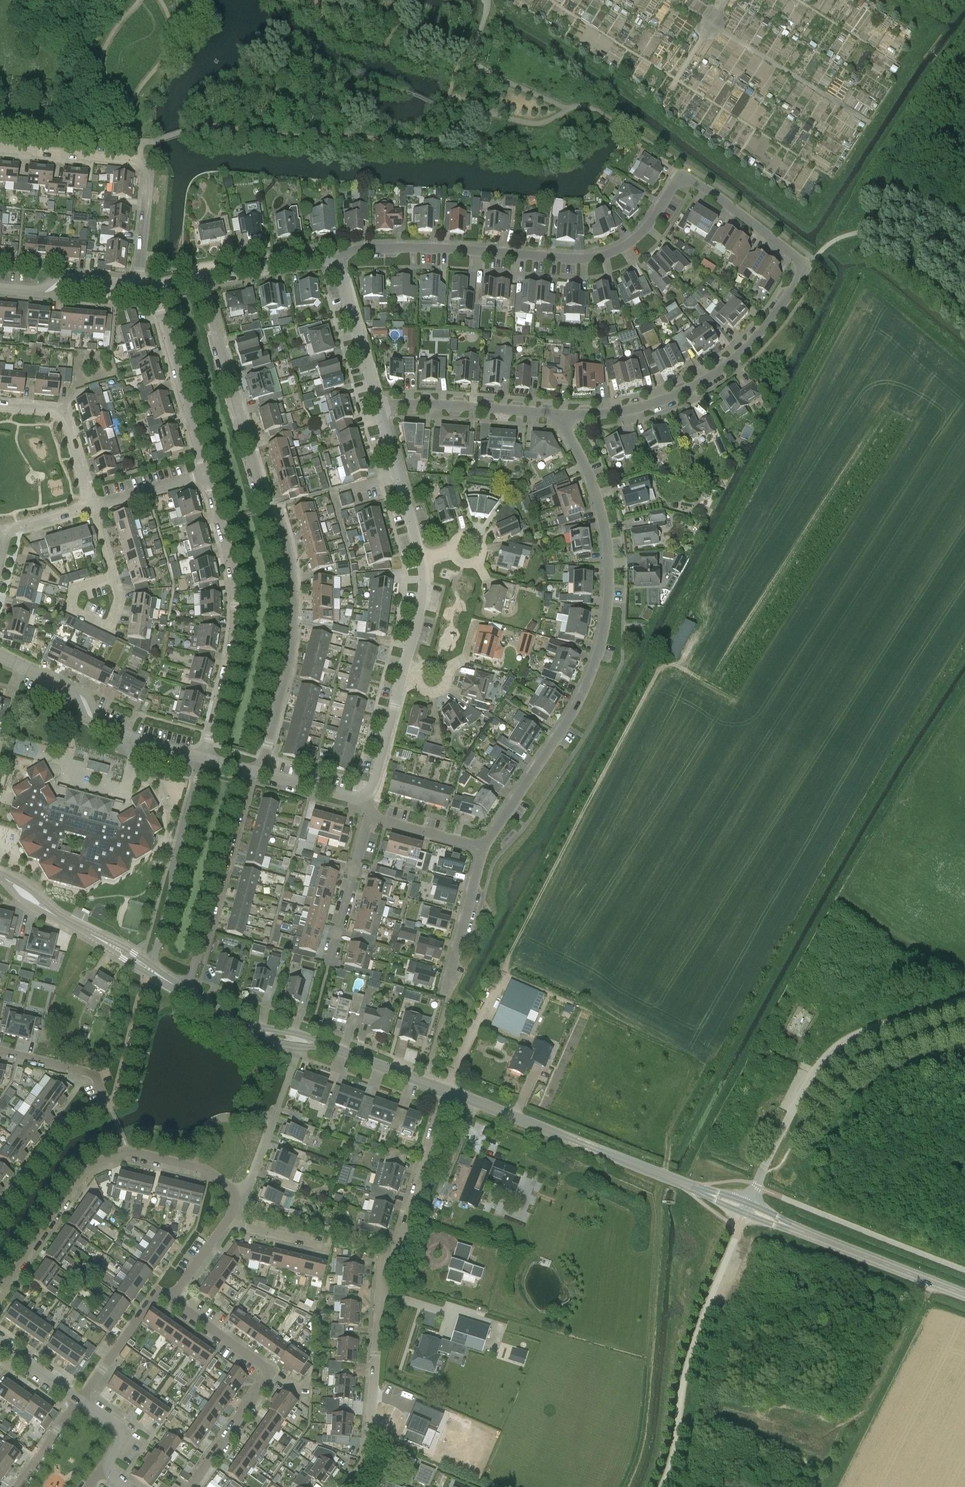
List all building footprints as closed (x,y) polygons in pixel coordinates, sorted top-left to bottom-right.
[(689,47),(684,43),(681,49),(686,52),(689,47)] [(740,80),(747,84),(750,79),(743,75),(740,80)] [(692,121),(689,127),(694,130),(698,125),(692,121)] [(712,133),(708,130),(704,137),(708,139),(712,133)] [(652,187),(661,172),(654,167),(657,162),(643,154),(639,161),(642,163),(634,176),(652,187)] [(7,163),(5,182),(14,183),(13,191),(22,192),(23,178),(17,177),(19,164),(7,163)] [(29,165),(28,178),(23,178),(22,192),(30,192),(31,185),(40,186),(41,166),(29,165)] [(46,192),(48,192),(48,194),(56,195),(57,181),(52,180),(53,167),(41,166),(40,186),(45,186),(45,190),(46,192)] [(106,175),(114,176),(113,185),(133,187),(134,175),(120,174),(120,168),(107,167),(106,175)] [(65,188),(74,189),(76,169),(64,168),(63,182),(57,182),(58,181),(57,181),(56,195),(65,195),(65,188)] [(88,170),(76,169),(74,189),(83,189),(82,200),(90,201),(91,198),(92,184),(87,184),(88,170)] [(231,187),(229,177),(223,178),(224,188),(231,187)] [(631,217),(638,210),(636,207),(642,197),(634,193),(638,187),(627,180),(619,194),(621,195),(615,203),(629,219),(631,217)] [(104,202),(117,203),(118,197),(132,199),(133,187),(113,185),(112,194),(104,193),(104,202)] [(480,202),(485,203),(485,193),(490,194),(490,193),(481,192),(480,202)] [(131,209),(117,208),(117,203),(104,202),(103,210),(110,211),(109,220),(129,221),(131,209)] [(328,222),(334,222),(333,202),(321,203),(321,210),(313,211),(315,225),(311,225),(312,234),(317,233),(317,234),(329,233),(328,222)] [(438,222),(438,203),(424,202),(424,211),(414,210),(413,227),(418,227),(418,231),(432,232),(432,222),(438,222)] [(392,227),(401,227),(401,211),(392,211),(392,207),(388,207),(388,206),(386,204),(385,203),(383,203),(381,204),(380,205),(379,208),(376,207),(376,231),(392,231),(392,227)] [(465,213),(456,213),(456,205),(445,204),(444,216),(450,217),(449,233),(463,233),(464,228),(468,228),(469,216),(464,215),(465,213)] [(366,205),(355,206),(352,206),(353,215),(344,215),(345,225),(347,225),(347,233),(362,232),(361,219),(367,219),(366,205)] [(298,220),(296,207),(290,208),(287,212),(288,215),(275,217),(278,238),(295,236),(295,234),(301,233),(300,220),(298,220)] [(692,226),(698,230),(708,213),(697,207),(690,218),(685,215),(678,227),(683,230),(686,225),(691,228),(692,226)] [(614,231),(621,224),(613,215),(608,216),(603,210),(594,214),(595,227),(592,228),(593,238),(602,238),(608,235),(608,233),(614,231)] [(618,210),(615,213),(622,222),(625,220),(618,210)] [(261,218),(260,218),(260,215),(259,213),(257,212),(248,213),(247,215),(247,216),(237,218),(240,231),(247,230),(248,239),(261,237),(259,226),(262,226),(261,218)] [(496,212),(496,217),(486,216),(484,235),(499,236),(500,231),(507,232),(508,218),(508,213),(496,212)] [(557,229),(556,241),(574,242),(575,232),(583,233),(581,213),(575,212),(574,218),(558,217),(557,223),(556,223),(554,225),(554,227),(555,229),(557,229)] [(716,233),(711,230),(718,220),(708,213),(698,230),(708,236),(704,242),(709,245),(716,234),(716,233)] [(546,231),(547,215),(541,214),(541,218),(528,217),(528,222),(523,222),(522,232),(527,232),(526,238),(539,239),(540,230),(546,231)] [(222,225),(213,226),(213,225),(211,223),(209,223),(208,223),(206,224),(206,226),(206,228),(197,230),(200,244),(225,239),(224,233),(230,232),(227,216),(220,218),(222,225)] [(129,221),(109,220),(109,228),(101,228),(100,236),(114,237),(115,232),(128,233),(129,221)] [(726,253),(738,234),(727,228),(722,237),(716,234),(709,245),(714,249),(717,245),(727,251),(726,252),(726,253)] [(79,261),(79,258),(85,259),(86,251),(86,242),(88,230),(83,230),(79,235),(79,241),(69,241),(68,260),(79,261)] [(748,241),(738,234),(726,253),(732,256),(728,263),(738,269),(746,256),(741,253),(748,241)] [(127,244),(114,243),(114,237),(100,236),(100,245),(107,245),(106,254),(126,256),(127,244)] [(35,257),(37,238),(26,237),(24,256),(35,257)] [(37,238),(35,257),(46,258),(48,239),(37,238)] [(48,239),(46,258),(57,259),(59,240),(48,239)] [(59,240),(57,259),(68,260),(69,241),(59,240)] [(657,258),(671,274),(670,272),(675,268),(680,274),(689,266),(679,255),(675,259),(666,250),(662,254),(660,253),(657,255),(658,257),(657,258)] [(757,277),(768,259),(758,252),(751,264),(745,261),(737,274),(747,281),(752,274),(757,277)] [(111,272),(111,267),(125,268),(126,256),(106,254),(105,263),(98,262),(97,271),(111,272)] [(671,274),(657,258),(656,259),(654,258),(651,260),(652,263),(648,266),(657,277),(653,281),(663,292),(672,284),(666,278),(671,274)] [(779,266),(768,259),(757,277),(763,280),(758,288),(768,294),(777,280),(772,277),(779,266)] [(712,265),(707,271),(711,274),(716,267),(712,265)] [(621,280),(623,285),(617,288),(620,293),(619,294),(625,306),(651,294),(646,282),(639,285),(634,274),(629,277),(628,276),(624,278),(624,279),(621,280)] [(706,282),(710,286),(715,279),(711,276),(708,279),(706,282)] [(364,298),(379,298),(379,305),(388,304),(388,291),(384,291),(383,277),(377,278),(377,279),(363,280),(363,281),(361,281),(362,290),(364,290),(364,298)] [(415,299),(416,288),(410,288),(410,278),(398,277),(397,279),(392,279),(392,289),(397,289),(397,299),(415,299)] [(444,306),(445,290),(439,290),(439,278),(427,278),(426,281),(421,281),(421,293),(426,293),(426,299),(432,299),(432,305),(444,306)] [(472,312),(473,294),(466,294),(467,280),(453,279),(452,301),(460,301),(459,311),(472,312)] [(495,301),(497,282),(493,282),(492,280),(488,279),(487,281),(484,281),(483,293),(476,292),(475,305),(486,306),(487,300),(495,301)] [(495,301),(503,301),(503,308),(514,309),(516,295),(509,295),(510,283),(506,283),(505,281),(501,280),(500,282),(497,282),(495,301)] [(319,301),(316,281),(299,283),(299,285),(293,286),(295,308),(313,306),(316,301),(319,301)] [(535,307),(536,285),(524,284),(523,300),(517,300),(516,313),(527,314),(528,306),(535,307)] [(610,299),(607,284),(593,287),(595,295),(593,295),(595,306),(606,304),(607,309),(611,309),(612,313),(619,311),(617,298),(610,299)] [(536,285),(535,307),(535,304),(541,305),(541,313),(553,314),(554,300),(548,300),(549,286),(536,285)] [(286,309),(286,308),(291,307),(289,298),(285,299),(283,287),(277,288),(277,286),(259,289),(262,309),(264,308),(269,312),(286,309)] [(567,300),(566,307),(564,307),(564,315),(585,316),(585,302),(579,302),(580,288),(567,288),(567,290),(564,290),(564,300),(567,300)] [(257,313),(254,297),(247,299),(245,291),(226,295),(230,315),(248,311),(248,315),(257,313)] [(699,291),(692,298),(699,304),(706,297),(699,291)] [(726,299),(731,304),(727,308),(741,321),(749,313),(738,304),(743,299),(734,291),(726,299)] [(698,304),(696,303),(691,297),(685,303),(683,304),(687,308),(694,308),(698,304)] [(719,325),(723,320),(733,330),(741,321),(727,308),(721,303),(717,307),(718,308),(710,317),(719,325)] [(21,317),(15,317),(16,307),(5,305),(3,325),(3,328),(13,329),(20,330),(21,317)] [(37,328),(39,309),(28,308),(27,318),(21,317),(20,330),(26,330),(26,327),(37,328)] [(674,311),(666,317),(670,323),(682,315),(681,313),(679,310),(678,308),(674,311)] [(39,309),(37,328),(48,329),(48,332),(54,333),(56,314),(50,313),(50,310),(39,309)] [(56,314),(54,333),(61,333),(61,331),(72,332),(73,312),(62,311),(62,314),(56,314)] [(73,312),(72,332),(82,333),(84,313),(73,312)] [(84,313),(82,333),(93,334),(95,314),(84,313)] [(111,325),(105,325),(106,315),(95,314),(93,334),(104,335),(103,337),(110,338),(111,325)] [(701,318),(699,320),(699,324),(701,328),(696,332),(709,349),(714,345),(713,344),(718,341),(710,330),(716,326),(707,315),(702,319),(701,318)] [(667,325),(669,324),(665,316),(659,319),(662,324),(667,325)] [(260,330),(259,322),(252,323),(252,325),(253,331),(260,330)] [(641,334),(653,329),(650,323),(639,328),(641,334)] [(131,325),(120,328),(123,336),(130,334),(133,342),(152,337),(148,325),(135,329),(132,330),(131,325),(134,324),(131,325)] [(311,345),(330,340),(327,328),(314,332),(312,325),(298,329),(300,336),(308,334),(311,345)] [(693,328),(684,335),(682,333),(677,337),(684,349),(690,345),(698,356),(703,352),(704,353),(709,349),(696,332),(693,328)] [(417,331),(409,330),(408,339),(417,340),(417,331)] [(627,332),(629,339),(638,337),(635,330),(627,332)] [(652,343),(658,339),(653,330),(647,333),(652,343)] [(261,342),(262,339),(260,331),(243,334),(245,340),(235,343),(238,355),(258,349),(256,343),(261,342)] [(152,337),(133,342),(133,343),(125,345),(129,361),(143,357),(142,352),(155,349),(152,337)] [(513,338),(514,347),(524,346),(523,337),(513,338)] [(664,352),(672,371),(684,365),(678,354),(685,351),(684,349),(677,337),(671,340),(673,344),(670,345),(669,350),(664,352)] [(333,351),(330,340),(311,345),(314,356),(307,358),(309,364),(325,360),(323,354),(333,351)] [(511,349),(496,348),(494,365),(486,364),(484,385),(501,387),(502,371),(509,372),(511,349)] [(258,349),(238,355),(242,367),(251,364),(253,369),(257,368),(270,364),(266,353),(259,355),(258,349)] [(649,367),(656,364),(661,376),(672,371),(664,352),(659,355),(654,352),(651,354),(649,350),(643,352),(649,367)] [(641,353),(633,355),(630,360),(631,364),(626,366),(631,386),(642,383),(639,370),(647,368),(641,353)] [(478,368),(479,357),(466,356),(466,360),(464,360),(464,365),(455,364),(455,374),(457,375),(456,383),(471,384),(471,383),(479,384),(480,368),(478,368)] [(562,356),(561,367),(546,366),(545,367),(542,390),(556,391),(556,384),(569,385),(570,372),(569,372),(570,356),(562,356)] [(142,376),(161,370),(158,359),(145,363),(143,357),(129,361),(132,372),(140,370),(142,376)] [(395,382),(396,381),(404,381),(404,375),(414,375),(414,359),(403,359),(403,362),(390,362),(391,368),(385,369),(387,380),(387,381),(388,382),(389,383),(390,384),(391,384),(392,384),(393,384),(394,383),(395,382)] [(434,366),(426,365),(427,360),(419,360),(419,372),(422,372),(422,382),(438,382),(439,372),(446,372),(446,359),(434,359),(434,366)] [(326,365),(325,360),(309,364),(309,365),(298,368),(300,375),(315,371),(315,369),(317,369),(320,380),(340,374),(336,362),(326,365)] [(608,378),(616,376),(619,389),(631,386),(626,366),(620,367),(618,361),(613,362),(613,360),(605,362),(608,378)] [(516,388),(529,389),(530,374),(538,375),(538,363),(531,362),(531,369),(517,368),(516,388)] [(1,377),(0,389),(0,391),(12,392),(14,372),(5,371),(5,363),(0,363),(0,377),(1,377)] [(246,381),(248,389),(271,383),(267,371),(274,369),(273,363),(270,364),(257,368),(259,374),(246,377),(247,381),(246,381)] [(592,364),(585,365),(584,366),(584,367),(576,368),(578,392),(595,391),(595,385),(603,384),(602,366),(593,367),(593,365),(592,364)] [(14,372),(12,392),(24,393),(25,380),(30,380),(32,366),(23,365),(22,373),(14,372)] [(32,366),(30,380),(36,381),(34,394),(46,395),(48,375),(39,374),(40,367),(32,366)] [(48,375),(46,395),(58,397),(59,383),(65,383),(66,370),(58,369),(57,376),(48,375)] [(161,370),(142,376),(144,382),(140,386),(137,386),(140,395),(153,391),(151,386),(164,382),(161,370)] [(317,399),(324,397),(330,395),(329,390),(343,386),(340,374),(320,380),(322,386),(314,388),(317,399)] [(267,402),(276,400),(282,398),(281,392),(274,394),(271,383),(248,389),(250,397),(252,397),(253,400),(265,397),(267,402)] [(720,396),(724,402),(719,406),(725,414),(730,411),(733,415),(748,405),(747,404),(760,395),(753,385),(740,393),(735,386),(720,396)] [(88,392),(89,397),(76,401),(79,413),(98,407),(96,399),(103,397),(101,388),(88,392)] [(153,391),(140,395),(142,403),(149,401),(151,409),(171,404),(167,392),(154,396),(153,391)] [(329,414),(349,408),(346,397),(343,398),(342,392),(330,395),(324,397),(329,414)] [(276,400),(267,402),(259,405),(261,411),(258,411),(261,422),(284,416),(281,405),(277,406),(276,400)] [(310,401),(302,403),(304,410),(312,407),(310,401)] [(149,428),(162,424),(160,419),(174,415),(171,404),(151,409),(154,418),(147,420),(149,428)] [(103,413),(100,414),(98,407),(79,413),(82,424),(96,420),(97,426),(110,422),(116,420),(114,412),(104,415),(103,413)] [(330,431),(351,426),(350,420),(352,419),(349,408),(329,414),(332,425),(329,425),(330,431)] [(687,440),(691,438),(691,440),(692,441),(694,441),(697,440),(698,438),(698,437),(697,435),(701,433),(705,431),(707,436),(715,432),(709,418),(701,421),(702,424),(697,426),(691,413),(678,419),(687,440)] [(270,438),(278,436),(290,432),(291,432),(293,431),(292,425),(287,426),(284,416),(261,422),(265,433),(268,432),(270,438)] [(110,422),(97,426),(99,431),(85,434),(89,446),(115,439),(110,422)] [(159,436),(161,443),(180,437),(177,426),(163,429),(162,424),(149,428),(151,436),(153,435),(159,436)] [(656,453),(655,451),(660,450),(660,449),(672,444),(666,425),(652,430),(653,432),(642,436),(647,450),(645,451),(647,457),(656,453)] [(336,436),(339,447),(358,442),(355,431),(353,432),(351,426),(330,431),(331,432),(339,430),(341,435),(336,436)] [(422,443),(423,427),(411,426),(411,428),(401,427),(405,445),(413,445),(413,449),(415,449),(415,456),(420,456),(420,461),(427,462),(428,443),(422,443)] [(452,449),(454,427),(446,426),(440,428),(439,439),(433,439),(431,454),(443,455),(443,449),(452,449)] [(454,427),(452,449),(461,450),(460,456),(472,457),(473,442),(466,442),(467,430),(462,430),(462,427),(454,427)] [(499,460),(499,459),(500,452),(502,433),(500,433),(499,431),(495,431),(494,432),(489,432),(488,444),(481,443),(480,457),(491,458),(493,461),(497,461),(499,460)] [(268,445),(271,456),(294,449),(291,439),(292,439),(290,432),(278,436),(279,442),(268,445)] [(500,452),(499,459),(502,461),(513,462),(513,460),(519,460),(520,446),(513,446),(515,434),(509,433),(508,432),(504,432),(503,433),(502,433),(500,452)] [(637,455),(634,447),(638,446),(636,434),(630,436),(629,436),(619,439),(618,436),(606,440),(605,443),(611,457),(619,461),(626,458),(626,459),(637,455)] [(531,436),(530,450),(525,449),(524,460),(536,461),(539,456),(542,462),(558,453),(551,440),(546,437),(531,436)] [(180,437),(161,443),(163,451),(156,453),(156,454),(151,456),(153,462),(158,460),(158,461),(171,458),(170,452),(183,449),(180,437)] [(721,454),(727,450),(720,438),(714,442),(721,454)] [(105,454),(107,459),(113,457),(120,455),(115,439),(89,446),(92,457),(105,454)] [(358,442),(339,447),(338,448),(340,457),(361,451),(358,442)] [(294,449),(271,456),(274,466),(296,459),(294,449)] [(361,451),(340,457),(339,458),(342,467),(364,461),(361,451)] [(122,464),(115,466),(113,457),(107,459),(93,463),(97,475),(110,471),(112,476),(125,473),(122,464)] [(296,459),(274,466),(276,475),(299,469),(296,459)] [(364,461),(342,467),(342,468),(347,467),(350,477),(353,476),(354,482),(366,479),(364,473),(367,472),(364,461)] [(299,469),(276,475),(279,485),(302,479),(299,469)] [(553,477),(553,476),(541,481),(542,483),(546,489),(554,486),(557,484),(553,477)] [(630,490),(623,492),(627,507),(649,501),(646,492),(651,490),(647,478),(628,483),(630,490)] [(290,500),(296,499),(308,495),(306,489),(305,489),(302,479),(279,485),(282,496),(288,494),(290,500)] [(511,498),(522,483),(506,482),(504,493),(511,498)] [(534,487),(536,493),(546,489),(542,483),(534,487)] [(560,506),(579,500),(575,488),(571,489),(569,483),(556,488),(558,494),(556,494),(560,506)] [(191,488),(177,491),(167,494),(169,501),(172,500),(175,510),(198,503),(195,492),(192,493),(191,488)] [(452,508),(457,506),(453,489),(439,493),(441,501),(435,503),(441,524),(454,520),(451,511),(452,508)] [(709,491),(706,490),(703,492),(702,495),(704,498),(707,499),(710,497),(711,494),(709,491)] [(350,493),(338,496),(341,508),(353,505),(350,493)] [(474,518),(476,518),(477,518),(479,518),(483,519),(484,517),(487,518),(499,502),(496,501),(493,499),(491,499),(490,499),(486,498),(486,496),(485,494),(483,493),(482,493),(480,494),(478,495),(478,497),(476,496),(472,496),(469,497),(467,497),(464,497),(471,516),(474,516),(474,518)] [(519,498),(521,503),(529,500),(526,494),(519,498)] [(559,527),(568,524),(581,520),(579,514),(583,513),(579,500),(560,506),(564,517),(556,519),(559,527)] [(179,509),(182,519),(172,521),(171,523),(173,528),(200,520),(198,515),(201,514),(198,503),(175,510),(179,509)] [(297,520),(317,515),(313,503),(294,508),(297,520)] [(355,516),(357,516),(359,526),(380,520),(377,510),(375,510),(373,503),(354,509),(355,516)] [(517,514),(511,509),(505,505),(496,518),(502,522),(498,526),(494,528),(496,533),(495,535),(497,538),(499,539),(500,540),(510,535),(511,538),(520,534),(516,525),(521,523),(517,514)] [(116,526),(133,522),(130,511),(127,512),(125,506),(114,509),(116,515),(113,516),(116,526)] [(664,511),(649,513),(651,524),(666,522),(664,511)] [(317,515),(297,520),(300,530),(319,525),(317,515)] [(187,525),(188,530),(185,531),(188,542),(208,536),(205,525),(202,526),(200,520),(173,528),(173,529),(187,525)] [(380,520),(359,526),(362,536),(383,530),(380,520)] [(133,522),(116,526),(119,536),(136,531),(133,522)] [(319,525),(300,530),(303,540),(322,535),(319,525)] [(565,535),(569,534),(571,545),(588,542),(587,531),(585,531),(584,525),(564,528),(565,535)] [(91,542),(97,540),(93,528),(87,530),(87,527),(76,530),(82,550),(83,555),(94,552),(91,542)] [(656,527),(632,530),(634,547),(659,544),(658,539),(660,537),(660,535),(659,533),(657,532),(656,527)] [(82,550),(76,530),(66,533),(71,553),(82,550)] [(383,530),(362,536),(364,545),(362,546),(385,540),(383,530)] [(136,531),(119,536),(122,546),(139,541),(136,531)] [(66,533),(55,536),(61,556),(71,553),(66,533)] [(322,535),(303,540),(306,550),(325,544),(322,535)] [(48,554),(50,559),(52,565),(62,562),(61,556),(55,536),(44,539),(45,542),(39,543),(43,556),(48,554)] [(208,536),(188,542),(191,552),(186,553),(188,559),(196,557),(209,553),(208,548),(211,547),(208,536)] [(385,540),(362,546),(365,556),(388,550),(385,540)] [(139,541),(122,546),(124,556),(141,551),(139,541)] [(589,559),(588,553),(590,553),(588,542),(571,545),(572,555),(576,555),(577,560),(589,559)] [(308,560),(328,554),(325,544),(306,550),(308,560)] [(507,551),(500,549),(498,557),(499,557),(497,564),(516,569),(520,555),(528,557),(530,550),(509,544),(507,551)] [(141,551),(124,556),(127,566),(144,561),(149,559),(146,550),(141,551)] [(388,550),(365,556),(368,567),(372,566),(373,571),(390,570),(388,562),(391,561),(388,550)] [(664,552),(663,558),(673,560),(674,554),(664,552)] [(214,559),(211,560),(209,553),(196,557),(197,563),(194,563),(196,574),(216,570),(214,559)] [(328,554),(308,560),(312,572),(331,566),(328,554)] [(680,569),(686,558),(679,554),(673,566),(680,569)] [(656,555),(640,555),(641,569),(635,569),(635,586),(659,586),(659,569),(657,569),(656,555)] [(144,561),(127,566),(130,575),(147,571),(144,561)] [(34,563),(32,568),(25,566),(22,577),(39,582),(42,571),(44,571),(46,566),(34,563)] [(567,574),(568,574),(568,584),(591,585),(591,574),(579,574),(579,568),(567,567),(567,574)] [(147,582),(150,581),(150,582),(155,580),(152,570),(147,571),(130,575),(133,586),(136,585),(137,591),(149,590),(147,582)] [(216,570),(196,574),(191,575),(193,586),(199,585),(200,590),(202,590),(216,588),(215,582),(218,581),(216,570)] [(349,570),(336,571),(337,578),(349,576),(349,570)] [(370,591),(390,594),(391,583),(376,581),(377,573),(364,574),(364,579),(371,580),(370,591)] [(19,588),(36,593),(39,582),(22,577),(19,588)] [(67,590),(68,585),(60,577),(58,587),(67,590)] [(313,590),(333,590),(333,577),(313,578),(313,590)] [(501,582),(498,591),(490,588),(488,595),(484,598),(486,602),(484,610),(500,615),(501,611),(504,609),(506,601),(508,602),(512,599),(515,587),(501,582)] [(590,596),(591,585),(568,584),(568,585),(573,585),(573,596),(567,596),(566,602),(578,602),(579,596),(590,596)] [(36,593),(19,588),(16,600),(23,602),(22,607),(34,610),(35,605),(33,604),(36,593)] [(200,606),(220,606),(220,595),(217,595),(216,588),(202,590),(203,595),(200,595),(200,606)] [(149,590),(137,591),(137,596),(134,596),(132,607),(155,610),(157,600),(151,599),(148,598),(149,590)] [(333,590),(313,590),(313,600),(333,600),(333,590)] [(369,602),(389,604),(390,594),(370,591),(369,602)] [(313,610),(333,610),(333,600),(313,600),(313,610)] [(368,613),(387,615),(389,604),(369,602),(368,613)] [(567,624),(586,628),(586,625),(588,624),(589,619),(588,618),(588,615),(576,613),(577,607),(563,605),(561,616),(568,617),(567,624)] [(200,617),(203,617),(203,622),(217,623),(217,617),(220,617),(220,606),(200,606),(200,617)] [(10,622),(27,627),(30,615),(32,616),(34,610),(22,607),(20,613),(13,610),(10,622)] [(130,617),(152,620),(154,611),(155,611),(155,610),(132,607),(130,617)] [(653,612),(647,609),(642,619),(648,622),(653,612)] [(333,610),(313,610),(313,623),(333,623),(333,610)] [(387,615),(368,613),(366,623),(386,626),(387,615)] [(54,616),(47,614),(45,620),(52,622),(54,616)] [(129,627),(151,630),(152,620),(130,617),(129,627)] [(78,621),(73,618),(68,627),(74,630),(78,621)] [(677,662),(697,626),(683,619),(664,654),(677,662)] [(31,637),(25,636),(27,627),(10,622),(7,633),(14,635),(13,641),(25,644),(28,645),(31,644),(32,640),(31,637)] [(202,628),(200,627),(195,626),(193,637),(218,641),(219,630),(216,630),(217,623),(203,622),(202,628)] [(526,629),(531,633),(537,625),(532,622),(526,629)] [(385,637),(386,626),(366,623),(365,634),(357,633),(357,634),(354,633),(354,638),(369,642),(370,635),(385,637)] [(586,628),(567,624),(565,635),(558,634),(557,640),(569,642),(570,636),(583,639),(584,636),(586,636),(587,631),(585,629),(586,628)] [(93,639),(97,630),(88,625),(83,634),(93,639)] [(347,636),(348,630),(333,626),(331,632),(347,636)] [(145,641),(146,630),(151,631),(151,630),(129,627),(127,638),(130,639),(129,645),(140,650),(142,640),(145,641)] [(476,639),(478,640),(474,655),(500,662),(503,649),(497,648),(501,633),(479,627),(476,638),(476,639)] [(103,644),(107,635),(97,630),(93,639),(103,644)] [(309,642),(309,643),(328,648),(328,650),(334,651),(335,647),(329,646),(331,636),(312,631),(309,642)] [(516,655),(528,658),(534,637),(522,634),(516,655)] [(196,649),(199,650),(198,655),(211,658),(213,652),(216,653),(218,641),(193,637),(193,638),(198,639),(196,649)] [(554,662),(574,669),(574,668),(576,668),(578,664),(577,662),(578,658),(565,653),(567,646),(550,641),(547,649),(549,653),(557,656),(554,662)] [(57,664),(65,648),(55,643),(54,644),(50,642),(43,657),(57,664)] [(309,643),(306,654),(325,659),(328,650),(328,648),(309,643)] [(355,653),(355,655),(374,660),(377,648),(358,643),(355,653)] [(67,669),(77,648),(67,644),(65,648),(57,664),(67,669)] [(147,653),(141,650),(134,647),(131,655),(138,658),(144,661),(147,653)] [(77,648),(67,669),(77,673),(84,657),(86,653),(77,648)] [(349,654),(348,655),(354,657),(352,667),(371,672),(374,660),(355,655),(355,653),(349,651),(349,654)] [(306,654),(303,666),(322,671),(322,673),(328,675),(329,671),(323,669),(325,659),(306,654)] [(191,671),(210,676),(213,665),(210,664),(211,658),(198,655),(197,661),(194,660),(191,671)] [(86,678),(94,662),(84,657),(77,673),(86,678)] [(94,662),(86,678),(96,683),(104,667),(94,662)] [(574,669),(554,662),(552,667),(548,665),(544,667),(541,675),(555,682),(557,676),(569,681),(571,677),(573,677),(574,673),(573,671),(574,669)] [(303,666),(300,678),(309,680),(319,683),(322,673),(322,671),(303,666)] [(114,671),(104,667),(96,683),(106,687),(107,685),(113,688),(121,671),(118,677),(113,674),(114,671)] [(349,676),(349,678),(368,683),(371,672),(352,667),(349,676)] [(121,671),(113,688),(118,690),(117,692),(127,697),(137,677),(137,676),(127,672),(126,673),(121,671)] [(189,688),(203,691),(205,686),(207,687),(210,676),(191,671),(188,681),(191,682),(189,688)] [(483,703),(489,682),(484,681),(485,675),(475,673),(474,678),(466,676),(462,690),(468,692),(466,698),(471,699),(469,706),(475,708),(475,709),(488,713),(490,704),(483,703)] [(343,677),(342,679),(348,680),(346,690),(365,695),(368,683),(349,678),(349,676),(343,675),(343,677)] [(501,691),(507,695),(517,679),(511,676),(501,691)] [(147,682),(137,677),(127,697),(137,702),(138,700),(144,703),(149,692),(143,689),(147,682)] [(301,684),(298,696),(317,701),(317,703),(323,705),(324,701),(318,699),(320,689),(309,686),(301,684)] [(558,697),(561,692),(549,684),(547,687),(543,685),(540,686),(534,696),(552,707),(558,697)] [(178,702),(201,709),(204,698),(201,697),(203,691),(189,688),(187,687),(185,693),(180,692),(178,702)] [(298,696),(295,708),(314,713),(317,703),(317,701),(298,696)] [(552,707),(534,696),(528,705),(534,709),(531,714),(543,721),(546,716),(552,707)] [(344,707),(344,709),(363,714),(366,702),(347,697),(344,707)] [(199,720),(201,709),(178,702),(175,713),(179,714),(177,722),(194,726),(196,719),(199,720)] [(338,707),(337,709),(343,711),(341,720),(360,725),(363,714),(344,709),(344,707),(338,705),(338,707)] [(484,717),(481,715),(469,706),(465,713),(461,715),(455,705),(453,705),(441,712),(446,720),(444,721),(444,723),(447,727),(449,728),(450,727),(453,731),(454,731),(466,724),(464,721),(472,717),(481,723),(484,717)] [(295,708),(292,719),(311,725),(311,726),(317,728),(318,724),(312,723),(314,713),(295,708)] [(430,736),(434,723),(424,720),(427,711),(413,708),(408,727),(419,731),(419,732),(430,736)] [(486,712),(483,716),(490,721),(493,717),(486,712)] [(516,732),(533,743),(534,740),(536,741),(539,737),(538,735),(540,732),(531,726),(530,723),(532,721),(518,712),(513,720),(519,724),(519,727),(516,732)] [(292,719),(289,731),(308,736),(309,733),(311,726),(311,725),(292,719)] [(338,730),(338,732),(357,737),(360,725),(341,720),(338,730)] [(332,730),(331,732),(337,734),(335,743),(354,749),(357,737),(338,732),(338,730),(332,728),(332,730)] [(289,731),(286,743),(305,748),(305,750),(309,751),(310,751),(312,747),(309,747),(306,746),(308,736),(289,731)] [(533,743),(516,732),(512,737),(509,738),(507,741),(501,737),(498,743),(512,752),(514,749),(517,747),(526,753),(528,751),(530,751),(532,747),(531,745),(533,743)] [(286,743),(283,755),(302,760),(305,750),(305,748),(286,743)] [(332,753),(332,755),(351,760),(354,749),(335,743),(332,753)] [(422,754),(440,758),(443,749),(424,744),(422,754)] [(494,767),(510,778),(516,768),(503,759),(506,753),(495,746),(488,757),(497,763),(494,767)] [(326,753),(325,755),(331,757),(329,767),(348,772),(351,760),(332,755),(332,753),(326,751),(326,753)] [(467,768),(471,762),(466,759),(462,764),(467,768)] [(108,775),(110,767),(88,761),(86,769),(94,771),(94,773),(100,775),(100,773),(108,775)] [(43,762),(26,772),(31,782),(29,783),(27,781),(11,790),(16,798),(19,799),(18,803),(13,801),(9,814),(18,830),(22,831),(19,843),(28,858),(40,861),(39,865),(48,881),(61,884),(85,891),(100,882),(101,878),(113,881),(129,872),(132,860),(136,861),(151,852),(155,839),(150,838),(151,834),(154,835),(162,830),(153,814),(150,816),(149,813),(158,808),(148,790),(131,800),(136,810),(134,811),(132,809),(117,818),(116,816),(110,815),(114,802),(102,799),(78,793),(67,790),(63,803),(58,801),(57,802),(47,786),(45,788),(44,785),(53,780),(43,762)] [(503,788),(510,778),(494,767),(490,773),(483,768),(477,778),(488,785),(486,788),(498,795),(503,787),(503,788)] [(400,796),(405,777),(393,773),(388,793),(400,796)] [(412,799),(417,780),(405,777),(400,796),(412,799)] [(423,802),(428,783),(417,780),(412,799),(423,802)] [(435,805),(440,786),(428,783),(423,802),(435,805)] [(440,786),(435,805),(447,809),(452,789),(440,786)] [(475,801),(473,804),(470,802),(471,801),(454,796),(450,809),(460,812),(467,814),(478,817),(482,811),(487,813),(495,801),(491,798),(492,797),(482,791),(480,794),(478,794),(477,795),(475,798),(475,800),(475,801)] [(278,805),(262,800),(259,811),(275,815),(278,805)] [(256,822),(272,826),(275,815),(259,811),(256,822)] [(318,837),(324,815),(313,812),(310,823),(303,822),(299,840),(305,842),(308,829),(319,832),(317,837),(318,837)] [(324,815),(318,837),(328,840),(334,818),(324,815)] [(334,818),(328,840),(345,844),(349,830),(343,829),(345,821),(334,818)] [(253,832),(269,836),(272,826),(256,822),(253,832)] [(251,842),(266,847),(269,836),(253,832),(251,842)] [(396,856),(401,839),(390,836),(388,844),(383,842),(380,852),(396,856)] [(401,839),(396,856),(406,859),(411,842),(401,839)] [(248,853),(264,857),(266,847),(251,842),(248,853)] [(411,842),(406,859),(417,862),(416,868),(422,870),(423,863),(426,854),(420,853),(422,845),(411,842)] [(349,854),(343,852),(339,854),(338,861),(347,863),(349,854)] [(264,857),(248,853),(245,864),(261,868),(264,857)] [(445,855),(444,861),(438,860),(436,867),(433,866),(432,872),(445,876),(447,870),(461,874),(465,860),(459,859),(459,857),(452,855),(451,857),(445,855)] [(330,859),(323,857),(318,856),(316,862),(328,865),(330,859)] [(328,865),(316,862),(312,861),(311,865),(310,867),(314,868),(311,878),(335,885),(338,874),(326,871),(328,865)] [(375,873),(379,875),(390,878),(392,871),(376,867),(375,873)] [(240,880),(256,884),(259,874),(243,869),(240,880)] [(440,901),(453,905),(457,890),(447,887),(449,880),(435,876),(433,884),(437,885),(434,897),(440,899),(440,901)] [(309,888),(332,895),(335,885),(311,878),(309,888)] [(380,878),(378,884),(367,881),(364,892),(381,896),(384,886),(390,887),(392,881),(380,878)] [(237,891),(253,895),(256,884),(240,880),(237,891)] [(416,899),(420,885),(411,883),(407,897),(416,899)] [(306,898),(329,904),(332,895),(309,888),(306,898)] [(235,901),(250,905),(253,895),(237,891),(235,901)] [(361,902),(385,908),(386,903),(380,902),(381,896),(364,892),(361,902)] [(329,904),(306,898),(303,908),(327,914),(329,904)] [(250,905),(235,901),(232,911),(248,916),(250,905)] [(385,908),(361,902),(359,912),(382,918),(385,908)] [(426,927),(446,932),(449,920),(435,916),(436,910),(423,906),(420,918),(428,920),(426,927)] [(307,919),(324,924),(327,914),(303,908),(302,912),(308,914),(307,919)] [(229,922),(245,926),(248,916),(232,911),(229,922)] [(356,922),(379,927),(382,918),(359,912),(356,922)] [(0,915),(0,936),(7,938),(6,941),(12,942),(15,931),(9,929),(12,918),(0,915)] [(300,918),(299,923),(298,928),(321,934),(324,924),(307,919),(307,920),(300,918)] [(245,926),(229,922),(226,933),(242,937),(245,926)] [(353,932),(364,935),(363,941),(375,944),(379,927),(356,922),(353,932)] [(295,937),(319,944),(321,934),(298,928),(295,937)] [(416,932),(401,928),(399,939),(413,942),(416,932)] [(44,935),(31,932),(29,943),(23,941),(20,953),(26,954),(27,951),(39,954),(44,935)] [(56,938),(44,935),(39,954),(51,957),(51,961),(56,962),(59,950),(53,949),(56,938)] [(230,945),(232,938),(225,936),(223,943),(230,945)] [(319,944),(295,937),(295,938),(301,940),(299,950),(291,948),(289,954),(303,957),(305,952),(316,955),(319,944)] [(416,955),(438,961),(442,945),(420,939),(416,955)] [(347,955),(364,959),(370,961),(373,950),(375,944),(363,941),(361,947),(350,944),(347,955)] [(233,984),(234,978),(238,979),(242,965),(238,964),(238,963),(234,962),(232,958),(220,955),(216,969),(221,970),(222,973),(220,981),(233,984)] [(353,974),(371,979),(373,973),(361,970),(364,959),(347,955),(344,965),(355,968),(353,974)] [(257,970),(251,989),(264,993),(268,980),(274,981),(280,959),(279,959),(273,958),(269,956),(265,972),(257,970)] [(412,983),(431,988),(434,977),(430,976),(432,968),(410,961),(406,973),(415,975),(412,983)] [(308,994),(309,991),(314,973),(302,970),(299,981),(290,979),(285,998),(299,1002),(302,992),(308,994)] [(86,1005),(96,988),(105,993),(112,981),(99,974),(92,985),(88,982),(83,990),(77,987),(72,996),(86,1005)] [(538,992),(510,981),(491,1026),(519,1038),(521,1034),(529,1037),(535,1025),(526,1021),(531,1009),(537,1011),(539,1007),(542,1008),(547,997),(538,993),(538,992)] [(10,1004),(13,994),(6,992),(4,1002),(10,1004)] [(331,997),(329,1008),(335,1010),(332,1021),(333,1021),(346,1024),(349,1013),(359,1016),(364,997),(353,994),(351,1003),(338,1000),(338,999),(331,997)] [(107,997),(105,1001),(111,1005),(114,1001),(107,997)] [(783,1031),(800,1040),(815,1013),(798,1004),(783,1031)] [(377,1013),(366,1010),(362,1024),(374,1027),(372,1031),(387,1035),(392,1015),(378,1011),(377,1013)] [(17,1038),(22,1018),(10,1015),(10,1012),(5,1011),(2,1022),(8,1024),(5,1035),(17,1038)] [(422,1018),(405,1013),(399,1038),(415,1043),(417,1036),(425,1038),(428,1026),(420,1024),(422,1018)] [(35,1018),(34,1021),(22,1018),(17,1038),(30,1041),(32,1030),(38,1031),(41,1020),(35,1018)] [(88,1036),(78,1033),(76,1040),(86,1043),(88,1036)] [(537,1055),(518,1048),(509,1070),(523,1076),(526,1070),(530,1072),(537,1055)] [(1,1087),(3,1078),(9,1079),(12,1067),(6,1065),(5,1068),(0,1067),(0,1086),(1,1087)] [(292,1086),(300,1088),(297,1095),(309,1099),(316,1078),(305,1074),(304,1075),(296,1072),(293,1082),(292,1086)] [(327,1082),(316,1078),(309,1099),(319,1102),(319,1104),(326,1106),(330,1095),(324,1092),(327,1082)] [(63,1096),(66,1091),(69,1092),(72,1087),(62,1080),(59,1085),(51,1080),(44,1089),(64,1103),(67,1099),(63,1096)] [(346,1109),(352,1091),(341,1087),(338,1097),(332,1095),(324,1118),(329,1121),(335,1105),(346,1109)] [(61,1107),(64,1103),(44,1089),(38,1099),(53,1110),(57,1104),(61,1107)] [(352,1091),(346,1109),(357,1113),(355,1117),(361,1119),(365,1107),(360,1105),(364,1095),(352,1091)] [(38,1099),(31,1108),(51,1122),(54,1118),(49,1115),(53,1110),(38,1099)] [(365,1107),(361,1119),(367,1121),(368,1120),(379,1124),(386,1103),(375,1099),(371,1109),(365,1107)] [(386,1103),(379,1124),(390,1128),(389,1129),(395,1131),(399,1120),(393,1118),(397,1107),(386,1103)] [(48,1126),(51,1122),(31,1108),(24,1117),(40,1128),(44,1123),(48,1126)] [(399,1120),(395,1131),(401,1134),(402,1130),(413,1134),(420,1116),(408,1111),(405,1122),(399,1120)] [(288,1119),(299,1123),(302,1116),(291,1112),(288,1119)] [(36,1133),(40,1128),(24,1117),(18,1126),(38,1141),(41,1137),(36,1133)] [(313,1135),(315,1129),(303,1124),(301,1131),(286,1126),(285,1128),(283,1127),(281,1134),(283,1135),(282,1137),(306,1146),(310,1134),(313,1135)] [(35,1145),(38,1141),(18,1126),(11,1136),(27,1147),(30,1142),(35,1145)] [(27,1147),(11,1136),(5,1145),(20,1156),(25,1159),(27,1155),(23,1152),(27,1147)] [(20,1156),(5,1145),(0,1152),(0,1156),(13,1166),(17,1160),(22,1163),(25,1159),(20,1156)] [(386,1154),(398,1158),(400,1152),(388,1148),(386,1154)] [(272,1163),(296,1172),(300,1161),(303,1162),(306,1154),(294,1150),(291,1157),(276,1152),(276,1154),(274,1153),(271,1161),(273,1161),(272,1163)] [(386,1154),(383,1165),(380,1163),(376,1174),(400,1182),(404,1170),(396,1168),(398,1158),(386,1154)] [(473,1161),(461,1157),(458,1164),(470,1169),(473,1161)] [(481,1194),(488,1175),(491,1176),(490,1177),(494,1179),(492,1184),(515,1193),(520,1181),(513,1178),(516,1171),(496,1163),(494,1169),(490,1167),(491,1166),(477,1160),(461,1202),(476,1208),(482,1194),(481,1194)] [(296,1172),(272,1163),(272,1165),(270,1164),(267,1171),(269,1172),(268,1174),(283,1180),(280,1187),(296,1193),(299,1185),(292,1183),(296,1172)] [(2,1181),(6,1176),(10,1179),(14,1174),(0,1165),(0,1179),(2,1181)] [(342,1166),(341,1174),(348,1176),(349,1168),(342,1166)] [(120,1172),(116,1187),(110,1185),(107,1197),(118,1200),(121,1191),(127,1192),(131,1175),(120,1172)] [(376,1174),(373,1186),(370,1193),(384,1197),(387,1190),(397,1193),(400,1182),(376,1174)] [(132,1193),(138,1195),(142,1178),(131,1175),(127,1192),(124,1201),(129,1203),(132,1193)] [(153,1181),(142,1178),(138,1195),(135,1204),(140,1205),(143,1196),(149,1197),(153,1181)] [(164,1208),(166,1199),(171,1182),(159,1179),(155,1196),(161,1197),(159,1207),(164,1208)] [(171,1182),(166,1199),(172,1200),(170,1210),(175,1211),(177,1201),(182,1184),(171,1182)] [(193,1187),(182,1184),(177,1201),(184,1203),(181,1212),(186,1213),(189,1204),(193,1187)] [(193,1187),(189,1204),(195,1205),(192,1215),(197,1216),(200,1207),(204,1190),(193,1187)] [(283,1209),(287,1198),(263,1189),(262,1191),(260,1191),(257,1198),(259,1199),(259,1201),(283,1209)] [(367,1212),(390,1219),(393,1208),(382,1204),(384,1197),(370,1193),(368,1201),(370,1202),(367,1212)] [(334,1201),(340,1203),(342,1196),(335,1195),(334,1201)] [(96,1215),(99,1210),(107,1216),(114,1207),(104,1199),(100,1204),(88,1196),(81,1205),(104,1221),(96,1215)] [(89,1225),(92,1220),(93,1219),(101,1225),(104,1221),(81,1205),(75,1215),(97,1230),(89,1225)] [(300,1219),(301,1212),(289,1209),(287,1216),(300,1219)] [(374,1234),(376,1227),(386,1230),(390,1219),(367,1212),(363,1223),(361,1222),(359,1230),(365,1232),(374,1234)] [(82,1234),(86,1229),(94,1234),(97,1230),(75,1215),(68,1224),(82,1234)] [(328,1226),(330,1220),(322,1218),(320,1223),(328,1226)] [(125,1229),(131,1233),(135,1228),(133,1227),(129,1224),(125,1229)] [(66,1227),(59,1237),(73,1247),(77,1242),(85,1248),(88,1243),(80,1238),(66,1227)] [(160,1232),(152,1227),(149,1231),(157,1236),(153,1242),(145,1236),(167,1252),(174,1242),(160,1232)] [(150,1246),(147,1251),(139,1245),(161,1261),(167,1252),(145,1236),(142,1240),(150,1246)] [(67,1256),(70,1251),(78,1257),(81,1253),(59,1237),(52,1246),(75,1262),(67,1256)] [(239,1256),(235,1243),(225,1257),(224,1256),(217,1265),(231,1275),(237,1266),(234,1263),(239,1256)] [(235,1243),(239,1256),(249,1258),(248,1261),(259,1264),(263,1248),(252,1245),(252,1247),(235,1243)] [(446,1280),(461,1285),(464,1275),(479,1280),(483,1269),(467,1264),(472,1248),(457,1243),(446,1280)] [(154,1271),(161,1261),(139,1245),(136,1249),(144,1255),(140,1261),(154,1271)] [(72,1266),(75,1262),(52,1246),(45,1256),(60,1266),(64,1261),(72,1266)] [(259,1264),(270,1266),(274,1250),(263,1248),(259,1264)] [(276,1271),(280,1272),(284,1253),(274,1250),(270,1266),(277,1268),(276,1271)] [(284,1270),(291,1271),(295,1255),(284,1253),(280,1272),(283,1273),(284,1270)] [(297,1276),(301,1277),(305,1258),(295,1255),(291,1271),(298,1273),(297,1276)] [(137,1264),(129,1258),(126,1262),(134,1268),(131,1273),(123,1268),(145,1283),(152,1274),(137,1264)] [(305,1275),(312,1277),(316,1261),(305,1258),(301,1277),(304,1278),(305,1275)] [(336,1264),(343,1265),(342,1276),(362,1277),(363,1266),(349,1265),(349,1259),(336,1258),(336,1264)] [(96,1265),(90,1260),(87,1264),(94,1268),(96,1265)] [(46,1261),(39,1270),(61,1286),(64,1282),(56,1276),(60,1271),(46,1261)] [(327,1263),(316,1261),(312,1277),(319,1278),(318,1281),(322,1282),(322,1279),(323,1279),(327,1263)] [(211,1274),(224,1284),(231,1275),(217,1265),(211,1274)] [(128,1277),(124,1283),(116,1277),(138,1293),(145,1283),(123,1268),(120,1272),(128,1277)] [(50,1286),(53,1281),(61,1286),(39,1270),(32,1280),(46,1290),(47,1290),(55,1296),(58,1291),(50,1286)] [(205,1283),(218,1292),(224,1284),(211,1274),(205,1283)] [(362,1277),(342,1276),(341,1287),(334,1287),(334,1293),(334,1294),(346,1295),(347,1288),(360,1289),(361,1278),(362,1278),(362,1277)] [(132,1302),(138,1293),(116,1277),(113,1281),(121,1287),(117,1292),(132,1302)] [(212,1302),(218,1292),(205,1283),(198,1292),(212,1302)] [(5,1318),(15,1325),(25,1310),(20,1307),(25,1299),(16,1292),(9,1303),(14,1306),(5,1318)] [(340,1313),(360,1315),(360,1303),(346,1302),(346,1295),(334,1294),(333,1302),(340,1302),(340,1313)] [(111,1301),(103,1295),(100,1299),(122,1315),(129,1306),(115,1295),(111,1301)] [(108,1305),(108,1306),(105,1310),(97,1305),(94,1309),(116,1324),(122,1315),(100,1299),(108,1305)] [(34,1317),(29,1313),(35,1305),(30,1302),(25,1310),(15,1325),(24,1331),(34,1317)] [(228,1322),(237,1329),(247,1316),(241,1312),(243,1309),(240,1307),(238,1309),(237,1309),(228,1322)] [(43,1324),(38,1320),(44,1312),(40,1309),(34,1317),(24,1331),(33,1338),(43,1324)] [(109,1334),(116,1324),(94,1309),(102,1314),(98,1320),(90,1314),(87,1318),(95,1324),(109,1334)] [(147,1329),(150,1331),(161,1316),(152,1309),(142,1322),(148,1327),(147,1329)] [(73,1310),(70,1315),(76,1320),(80,1315),(73,1310)] [(360,1315),(340,1313),(339,1325),(331,1324),(331,1332),(344,1332),(344,1325),(358,1326),(358,1315),(360,1315)] [(53,1330),(47,1327),(53,1319),(49,1316),(43,1324),(33,1338),(43,1345),(53,1330)] [(155,1331),(160,1335),(170,1322),(161,1316),(150,1331),(153,1334),(155,1331)] [(252,1320),(247,1316),(237,1329),(246,1335),(257,1319),(254,1317),(252,1320)] [(458,1317),(450,1343),(441,1340),(440,1343),(423,1338),(419,1351),(417,1350),(412,1366),(432,1372),(437,1357),(434,1356),(436,1352),(450,1356),(454,1344),(481,1352),(489,1327),(458,1317)] [(260,1322),(257,1319),(246,1335),(255,1341),(264,1328),(258,1324),(260,1322)] [(164,1342),(167,1344),(179,1328),(170,1322),(160,1335),(166,1339),(164,1342)] [(172,1344),(178,1348),(187,1334),(179,1328),(167,1344),(170,1346),(172,1344)] [(270,1332),(264,1328),(255,1341),(264,1348),(275,1332),(272,1330),(270,1332)] [(57,1354),(67,1340),(72,1332),(68,1329),(63,1337),(58,1334),(48,1348),(57,1354)] [(278,1334),(275,1332),(264,1348),(272,1354),(282,1341),(276,1337),(278,1334)] [(337,1351),(357,1352),(358,1341),(343,1340),(344,1332),(331,1332),(330,1339),(338,1340),(337,1351)] [(182,1354),(185,1356),(196,1341),(187,1334),(178,1348),(184,1352),(182,1354)] [(72,1344),(67,1340),(57,1354),(66,1361),(76,1347),(82,1339),(77,1336),(72,1344)] [(190,1356),(196,1360),(205,1347),(196,1341),(185,1356),(188,1359),(190,1356)] [(272,1354),(281,1360),(291,1346),(291,1347),(293,1345),(289,1342),(287,1345),(282,1341),(272,1354)] [(75,1368),(84,1356),(89,1359),(96,1349),(87,1342),(81,1350),(76,1347),(66,1361),(75,1368)] [(119,1356),(125,1360),(132,1350),(126,1346),(119,1356)] [(298,1375),(299,1374),(304,1377),(311,1366),(307,1362),(309,1359),(304,1355),(306,1353),(298,1347),(296,1350),(291,1347),(291,1346),(281,1360),(279,1362),(298,1375)] [(214,1353),(205,1347),(196,1360),(201,1364),(199,1367),(203,1369),(204,1366),(205,1367),(214,1353)] [(516,1349),(512,1362),(523,1365),(527,1352),(516,1349)] [(328,1369),(341,1370),(342,1362),(355,1363),(356,1352),(357,1352),(337,1351),(336,1362),(329,1361),(328,1369)] [(234,1368),(228,1377),(241,1386),(248,1377),(234,1368)] [(334,1388),(354,1389),(355,1378),(341,1377),(341,1370),(328,1369),(328,1376),(335,1377),(334,1388)] [(107,1387),(116,1394),(129,1376),(125,1373),(122,1378),(117,1374),(107,1387)] [(129,1376),(116,1394),(125,1400),(135,1386),(130,1383),(133,1378),(129,1376)] [(169,1393),(174,1378),(168,1376),(163,1390),(169,1393)] [(241,1386),(228,1377),(222,1386),(235,1395),(241,1386)] [(1,1387),(0,1387),(0,1398),(5,1401),(17,1384),(13,1381),(11,1383),(6,1380),(1,1387)] [(22,1388),(17,1384),(5,1401),(14,1408),(25,1393),(20,1390),(22,1388)] [(205,1387),(201,1384),(197,1390),(202,1393),(205,1387)] [(135,1386),(125,1400),(134,1406),(147,1388),(143,1386),(140,1390),(135,1386)] [(215,1394),(229,1404),(235,1395),(222,1386),(215,1394)] [(147,1388),(134,1406),(143,1412),(152,1399),(147,1395),(150,1391),(147,1388)] [(325,1406),(338,1407),(339,1400),(352,1401),(353,1390),(354,1390),(354,1389),(334,1388),(333,1399),(326,1399),(326,1405),(325,1406)] [(271,1411),(285,1421),(289,1416),(291,1418),(294,1414),(297,1410),(294,1408),(298,1403),(282,1392),(278,1397),(275,1395),(269,1403),(272,1406),(269,1410),(271,1411)] [(23,1414),(25,1412),(35,1397),(30,1394),(29,1396),(25,1393),(14,1408),(23,1414)] [(209,1403),(223,1413),(229,1404),(215,1394),(209,1403)] [(39,1400),(35,1397),(25,1412),(33,1418),(45,1401),(41,1398),(39,1400)] [(152,1399),(143,1412),(152,1419),(164,1401),(161,1398),(157,1403),(152,1399)] [(53,1410),(48,1406),(50,1404),(45,1401),(33,1418),(42,1424),(40,1427),(45,1431),(56,1415),(51,1412),(53,1410)] [(165,1408),(168,1403),(167,1403),(164,1401),(152,1419),(161,1425),(170,1412),(165,1408)] [(203,1412),(216,1422),(223,1413),(209,1403),(203,1412)] [(332,1425),(351,1427),(352,1415),(338,1414),(338,1407),(325,1406),(325,1412),(325,1414),(332,1414),(332,1425)] [(405,1433),(407,1433),(403,1442),(419,1448),(428,1427),(435,1429),(440,1416),(420,1408),(415,1419),(411,1417),(405,1433)] [(265,1420),(281,1431),(283,1428),(281,1426),(284,1421),(285,1421),(271,1411),(265,1420)] [(197,1421),(210,1430),(216,1422),(203,1412),(197,1421)] [(281,1431),(265,1420),(259,1429),(272,1438),(276,1432),(279,1434),(281,1431)] [(190,1430),(204,1439),(210,1430),(197,1421),(190,1430)] [(336,1444),(336,1437),(349,1438),(350,1427),(351,1427),(332,1425),(331,1437),(322,1436),(322,1443),(336,1444)] [(252,1438),(268,1449),(270,1446),(268,1444),(272,1438),(259,1429),(252,1438)] [(197,1448),(204,1439),(190,1430),(184,1439),(197,1448)] [(10,1432),(8,1435),(15,1440),(17,1436),(10,1432)] [(168,1433),(161,1442),(175,1452),(181,1443),(168,1433)] [(12,1449),(16,1444),(6,1437),(2,1442),(5,1444),(0,1451),(0,1454),(13,1464),(16,1459),(19,1461),(22,1456),(12,1449)] [(268,1449),(252,1438),(246,1446),(259,1456),(263,1450),(266,1452),(268,1449)] [(161,1442),(155,1451),(168,1461),(169,1460),(175,1452),(161,1442)] [(299,1442),(293,1451),(299,1456),(305,1447),(299,1442)] [(240,1455),(256,1466),(258,1463),(255,1462),(259,1456),(246,1446),(240,1455)] [(314,1453),(320,1457),(314,1466),(330,1478),(337,1468),(325,1460),(329,1455),(318,1448),(314,1453)] [(155,1451),(155,1450),(151,1456),(148,1454),(142,1462),(145,1464),(135,1478),(148,1486),(157,1486),(154,1485),(161,1475),(164,1477),(169,1469),(167,1467),(170,1461),(169,1460),(168,1461),(155,1451)] [(9,1474),(13,1469),(10,1468),(13,1464),(0,1454),(0,1467),(9,1474)] [(256,1466),(240,1455),(234,1464),(247,1473),(251,1468),(254,1470),(256,1466)] [(247,1473),(234,1464),(227,1473),(240,1483),(241,1482),(243,1484),(245,1481),(243,1479),(247,1473)] [(309,1464),(303,1472),(301,1471),(297,1477),(308,1485),(312,1479),(323,1486),(329,1477),(330,1478),(314,1466),(314,1467),(309,1464)] [(420,1465),(413,1481),(427,1486),(428,1486),(435,1471),(420,1465)] [(0,1467),(0,1481),(1,1481),(4,1477),(6,1479),(9,1474),(0,1467)] [(188,1482),(191,1477),(183,1471),(179,1476),(188,1482)] [(443,1475),(438,1473),(434,1482),(439,1484),(443,1475)] [(308,1485),(297,1477),(293,1483),(298,1486),(306,1486),(308,1485)]
